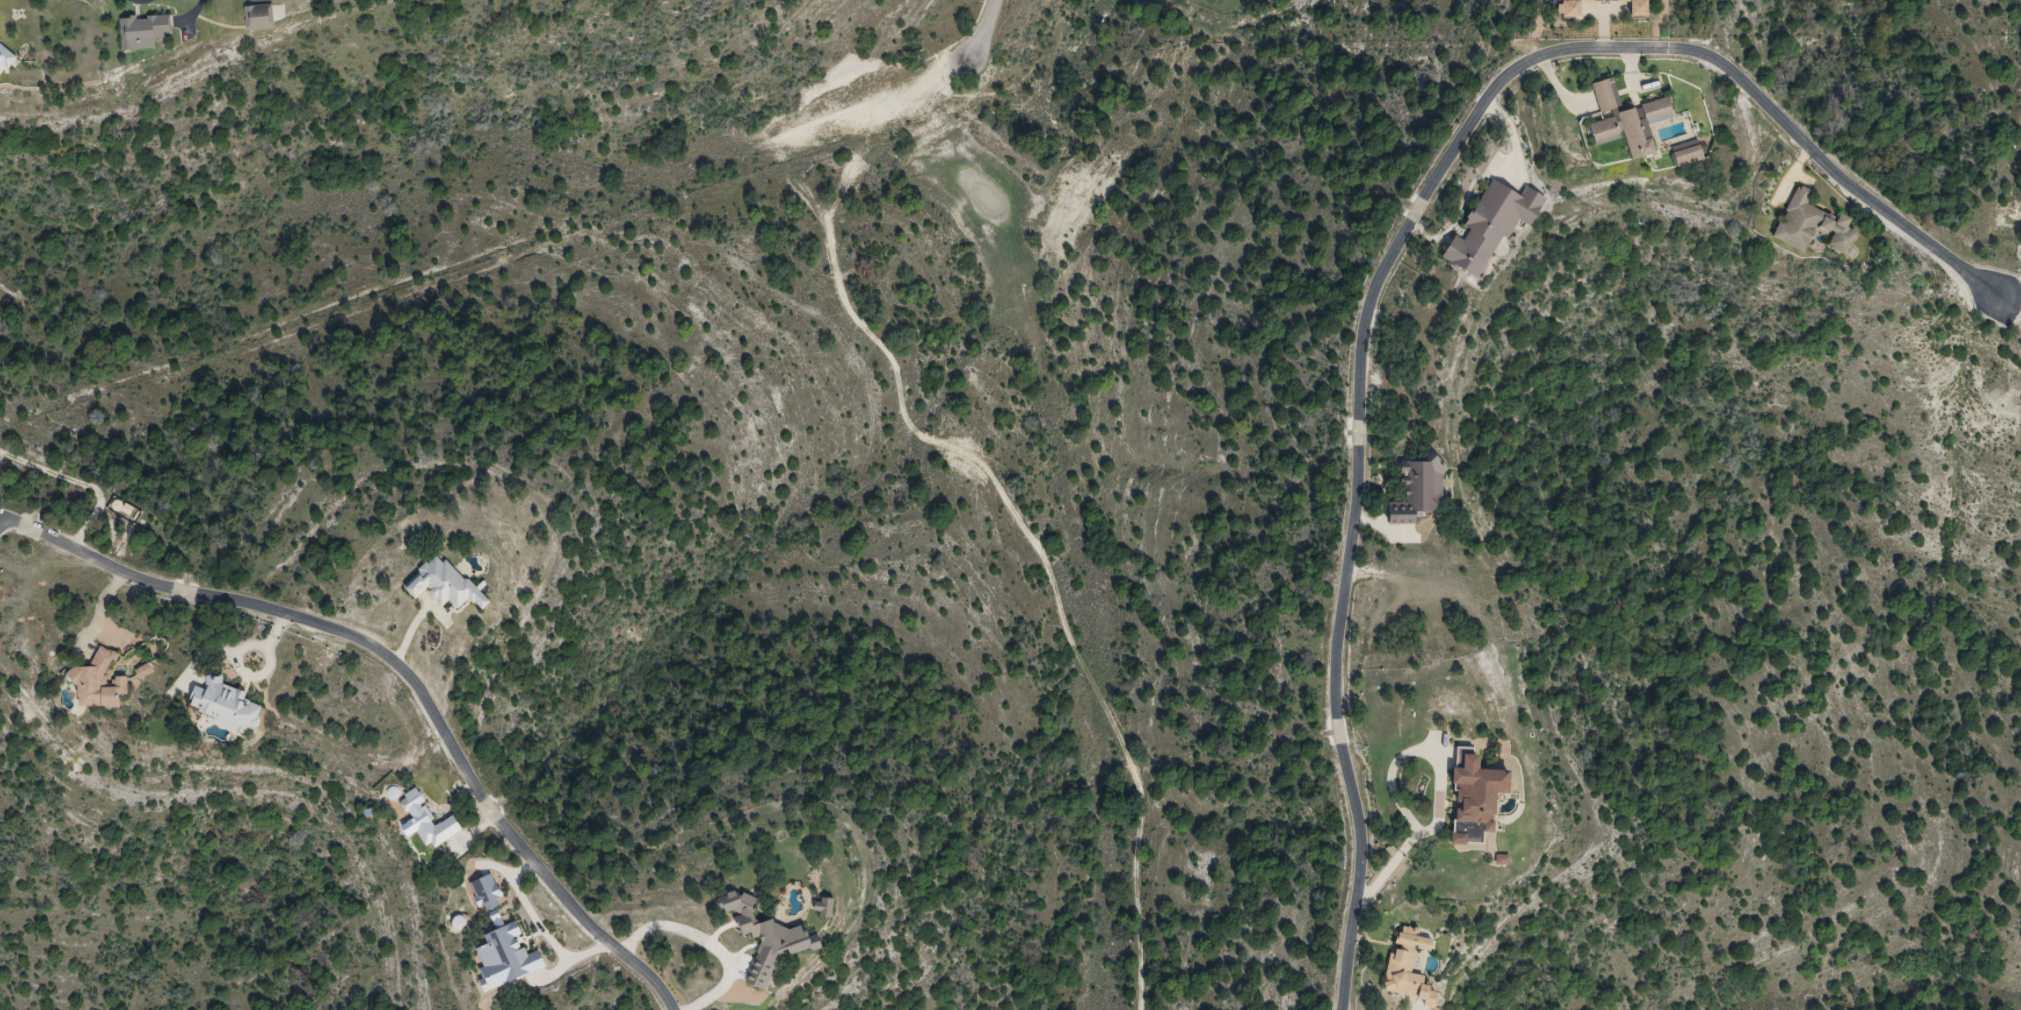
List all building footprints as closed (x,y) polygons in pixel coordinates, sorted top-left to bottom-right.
[(275,28),(274,5),(246,6),(248,29),(275,28)] [(122,49),(156,49),(156,41),(170,40),(170,17),(121,17),(122,49)] [(0,42),(0,77),(17,57),(0,42)] [(1593,83),(1599,112),(1621,107),(1615,78),(1593,83)] [(1590,120),(1596,143),(1625,135),(1631,160),(1658,153),(1650,124),(1675,118),(1671,100),(1590,120)] [(1678,166),(1705,161),(1701,141),(1674,146),(1678,166)] [(1443,258),(1483,280),(1517,217),(1533,226),(1548,198),(1528,186),(1523,195),(1492,178),(1465,228),(1469,230),(1464,239),(1456,234),(1443,258)] [(1774,238),(1807,253),(1819,226),(1834,233),(1828,247),(1847,256),(1859,231),(1850,227),(1854,219),(1842,213),(1839,219),(1809,205),(1814,192),(1798,185),(1774,238)] [(1389,525),(1417,525),(1417,514),(1444,514),(1444,460),(1404,460),(1404,503),(1389,503),(1389,525)] [(404,586),(416,600),(427,589),(443,607),(448,602),(458,612),(471,599),(482,611),(489,605),(441,552),(404,586)] [(94,667),(75,668),(76,707),(120,706),(120,695),(128,695),(128,677),(110,677),(109,653),(94,653),(94,667)] [(263,706),(244,700),(247,691),(221,684),(223,678),(209,674),(205,689),(197,687),(189,713),(255,732),(263,706)] [(1499,794),(1511,794),(1512,772),(1481,770),(1482,756),(1475,756),(1475,749),(1457,748),(1453,844),(1488,845),(1488,834),(1497,835),(1499,794)] [(761,939),(763,945),(747,984),(768,992),(785,952),(796,956),(823,946),(821,940),(811,936),(807,925),(792,930),(771,922),(764,924),(757,921),(754,914),(760,900),(746,894),(741,896),(739,891),(718,899),(724,915),(734,911),(745,916),(737,919),(743,936),(753,933),(754,937),(761,939)] [(835,918),(835,899),(818,899),(818,918),(835,918)] [(1386,995),(1439,1003),(1441,989),(1425,987),(1427,976),(1414,974),(1418,950),(1433,952),(1435,940),(1418,937),(1419,930),(1397,926),(1386,995)]
